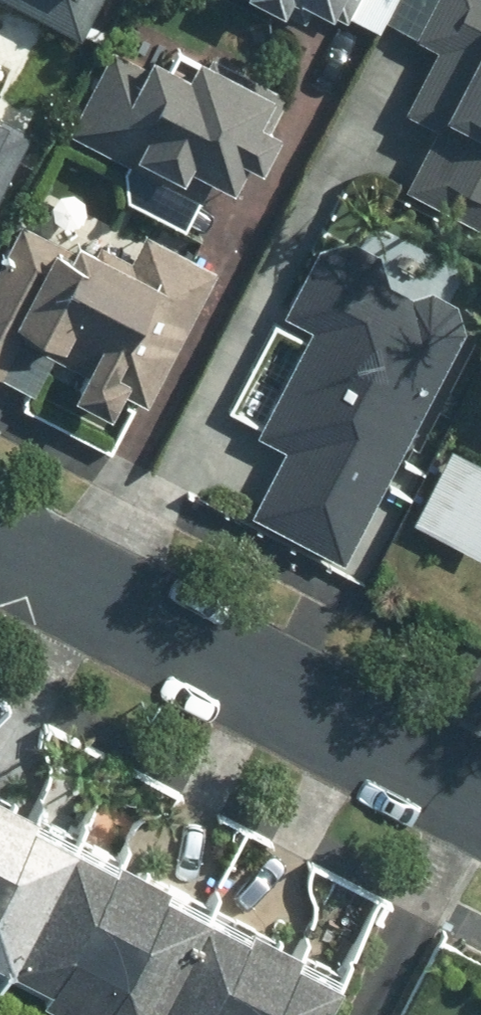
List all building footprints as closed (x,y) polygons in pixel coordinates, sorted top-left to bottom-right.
[(87,44),(101,16),(78,5),(80,0),(0,0),(0,1),(87,44)] [(223,1),(276,24),(283,7),(328,26),(333,15),(374,32),(388,0),(224,0),(223,1)] [(410,41),(428,51),(395,115),(427,132),(394,196),(480,241),(480,0),(431,0),(410,41)] [(71,136),(131,164),(115,199),(189,234),(205,199),(185,190),(194,172),(236,192),(247,168),(268,178),(287,137),(267,127),(280,100),(179,52),(172,67),(147,56),(136,80),(104,65),(71,136)] [(83,254),(20,223),(0,264),(0,341),(3,335),(84,374),(71,400),(116,421),(129,394),(153,405),(199,310),(215,277),(99,221),(83,254)] [(260,442),(289,455),(257,527),(350,569),(454,340),(433,330),(440,315),(385,290),(395,268),(321,235),(282,322),(308,334),(260,442)] [(471,398),(480,403),(480,377),(471,398)] [(443,451),(406,524),(480,563),(480,471),(443,451)] [(7,981),(75,848),(0,809),(0,977),(7,981)] [(7,981),(74,1014),(161,1014),(211,917),(75,848),(7,981)] [(161,1014),(324,1014),(340,983),(211,917),(161,1014)]
